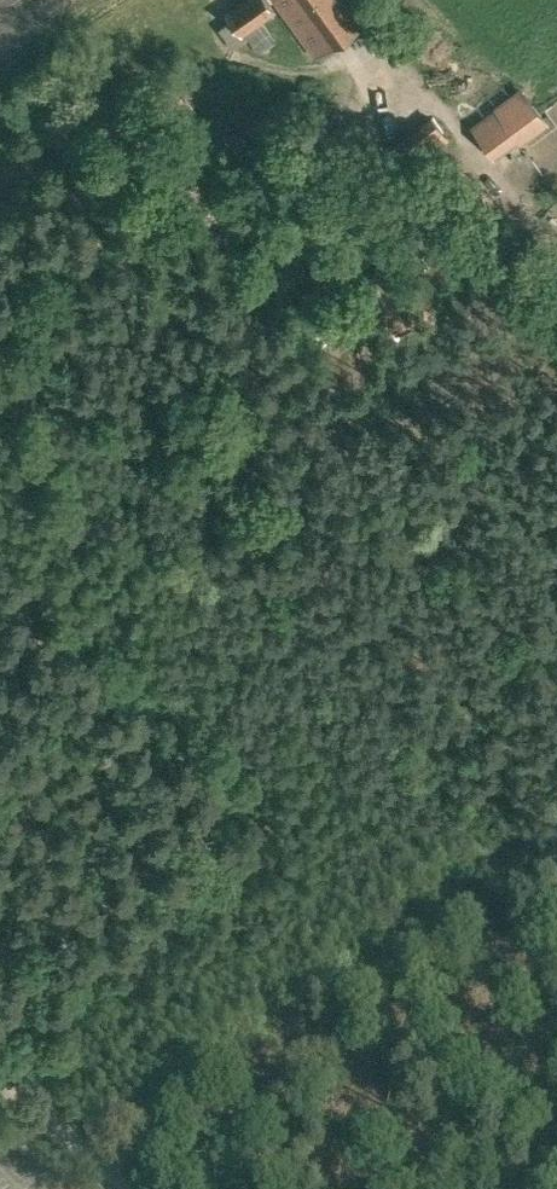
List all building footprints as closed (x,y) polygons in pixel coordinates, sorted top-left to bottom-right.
[(243,32),(259,54),(277,40),(262,18),(273,10),(266,0),(244,0),(228,11),(234,20),(223,27),(232,40),(243,32)] [(348,0),(275,0),(316,56),(363,21),(348,0)] [(498,157),(536,130),(519,106),(481,135),(498,157)]
